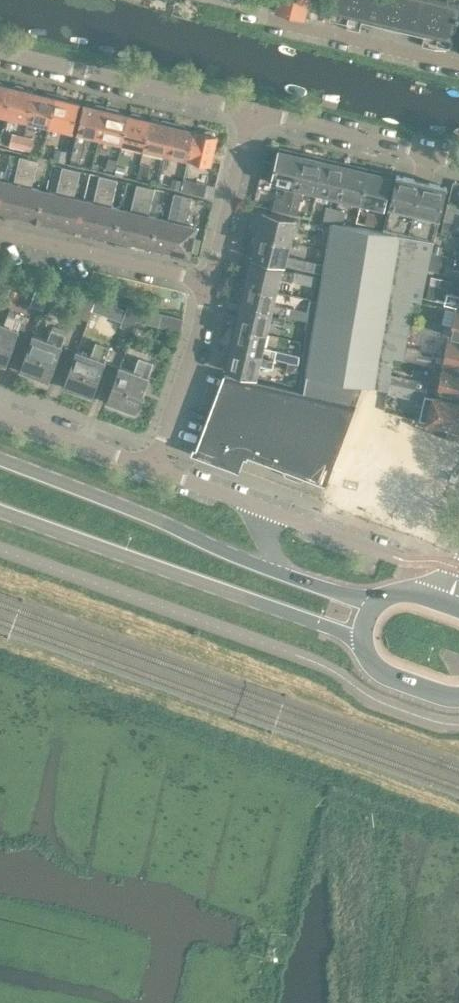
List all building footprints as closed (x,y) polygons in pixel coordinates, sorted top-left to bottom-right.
[(275,10),(304,17),(308,0),(278,0),(275,10)] [(452,0),(333,0),(331,8),(451,37),(454,26),(458,27),(458,2),(452,0)] [(5,114),(12,85),(2,83),(0,80),(0,113),(5,114)] [(5,114),(27,119),(34,90),(25,88),(23,85),(16,84),(13,85),(12,85),(5,114)] [(27,119),(49,125),(57,93),(47,91),(43,93),(34,90),(27,119)] [(57,93),(49,125),(71,130),(78,101),(68,99),(66,96),(57,93)] [(86,133),(98,136),(106,105),(95,102),(92,104),(83,102),(70,157),(80,159),(86,133)] [(98,136),(121,142),(128,113),(119,111),(117,108),(106,105),(98,136)] [(121,142),(143,147),(150,118),(141,116),(139,113),(132,111),(129,113),(128,113),(121,142)] [(143,147),(165,152),(173,121),(161,118),(158,120),(150,118),(143,147)] [(165,152),(187,158),(194,129),(184,126),(183,123),(173,121),(165,152)] [(194,129),(187,158),(210,163),(216,134),(215,134),(213,131),(206,129),(203,131),(194,129)] [(8,144),(20,146),(23,135),(11,132),(8,144)] [(23,135),(20,146),(30,149),(33,137),(23,135)] [(54,157),(64,160),(67,150),(57,148),(54,157)] [(272,207),(288,211),(302,155),(293,153),(291,150),(283,148),(280,150),(278,150),(274,167),(272,166),(269,179),(285,183),(282,199),(274,197),(272,207)] [(16,213),(29,157),(20,155),(14,182),(4,179),(0,196),(0,209),(16,213)] [(302,155),(288,211),(296,213),(302,187),(316,191),(324,158),(313,155),(310,157),(302,155)] [(105,167),(114,169),(117,158),(108,156),(105,167)] [(16,213),(35,217),(42,189),(31,186),(38,159),(29,157),(16,213)] [(336,160),(324,158),(316,191),(339,196),(346,165),(338,163),(336,160)] [(130,173),(137,174),(139,164),(132,162),(130,173)] [(139,164),(137,174),(146,177),(149,166),(139,164)] [(39,218),(57,223),(71,167),(62,165),(56,192),(46,189),(39,218)] [(354,167),(346,165),(339,196),(361,201),(369,168),(357,165),(354,167)] [(57,223),(76,227),(83,198),(74,196),(80,169),(71,167),(57,223)] [(380,171),(369,168),(361,201),(384,207),(391,176),(382,174),(380,171)] [(76,227),(95,232),(108,176),(100,174),(93,201),(83,198),(76,227)] [(316,312),(315,321),(313,329),(313,330),(306,329),(299,391),(225,373),(197,448),(218,456),(216,461),(238,469),(244,453),(326,483),(363,384),(388,388),(389,382),(393,355),(403,357),(408,328),(410,320),(413,298),(420,300),(428,269),(432,252),(434,243),(447,186),(396,174),(383,230),(332,222),(316,312)] [(95,232),(114,236),(120,207),(111,205),(117,178),(108,176),(95,232)] [(184,177),(182,189),(204,194),(207,182),(184,177)] [(114,236),(132,241),(146,185),(137,183),(130,210),(120,207),(114,236)] [(132,241),(151,245),(158,216),(148,214),(155,187),(146,185),(132,241)] [(35,217),(39,218),(46,189),(42,189),(35,217)] [(151,245),(170,250),(183,194),(174,192),(168,219),(158,216),(151,245)] [(183,194),(170,250),(189,254),(196,226),(185,223),(192,196),(183,194)] [(446,210),(458,213),(458,210),(458,204),(448,201),(446,210)] [(259,221),(256,233),(289,241),(295,218),(264,210),(262,219),(259,221)] [(458,213),(446,210),(444,219),(441,232),(450,234),(453,221),(456,222),(458,213)] [(325,221),(333,222),(335,213),(326,212),(325,221)] [(335,213),(333,222),(340,223),(342,214),(335,213)] [(369,221),(379,224),(381,216),(371,213),(369,221)] [(289,241),(256,233),(253,244),(255,248),(253,256),(304,269),(306,259),(286,254),(289,241)] [(446,246),(434,243),(432,252),(448,256),(444,255),(446,246)] [(444,273),(448,256),(432,252),(428,269),(444,273)] [(245,282),(275,289),(278,276),(292,279),(294,270),(252,260),(251,267),(248,269),(245,282)] [(294,270),(292,279),(315,285),(317,276),(294,270)] [(38,282),(30,304),(42,308),(50,286),(38,282)] [(306,319),(315,321),(316,312),(272,302),(275,289),(245,282),(242,295),(243,298),(242,304),(284,314),(306,319)] [(429,284),(426,297),(435,299),(438,286),(429,284)] [(447,292),(445,301),(458,305),(458,295),(447,292)] [(75,314),(88,319),(95,297),(83,294),(75,314)] [(140,307),(127,304),(120,325),(132,330),(136,320),(140,307)] [(282,322),(284,314),(242,304),(240,310),(237,312),(234,325),(265,332),(268,319),(282,322)] [(140,307),(136,320),(158,325),(161,312),(140,307)] [(410,320),(408,328),(449,335),(449,333),(458,335),(458,309),(455,308),(451,323),(426,318),(425,324),(410,320)] [(5,364),(23,315),(9,309),(4,323),(0,322),(0,362),(5,364)] [(306,319),(304,328),(313,329),(315,321),(306,319)] [(20,369),(48,379),(66,330),(52,325),(47,339),(33,334),(20,369)] [(262,345),(265,332),(234,325),(231,338),(233,341),(232,347),(274,357),(276,348),(262,345)] [(442,367),(443,362),(458,366),(458,339),(448,337),(444,354),(437,352),(436,357),(419,353),(417,361),(442,367)] [(63,385),(92,395),(109,346),(95,341),(90,355),(76,350),(63,385)] [(272,365),(274,357),(232,347),(230,353),(227,355),(225,364),(227,367),(226,369),(255,376),(258,362),(272,365)] [(276,348),(274,357),(287,360),(298,362),(299,354),(276,348)] [(107,401),(135,411),(152,362),(138,357),(133,371),(119,366),(107,401)] [(287,360),(286,370),(297,371),(298,362),(287,360)] [(442,367),(437,390),(458,395),(458,370),(442,367)] [(389,382),(390,382),(409,386),(411,377),(391,373),(389,382)] [(458,428),(458,401),(430,395),(429,395),(426,394),(427,390),(409,386),(390,382),(388,392),(417,399),(416,402),(423,403),(419,419),(458,428)] [(325,499),(336,502),(341,486),(330,483),(325,499)]
